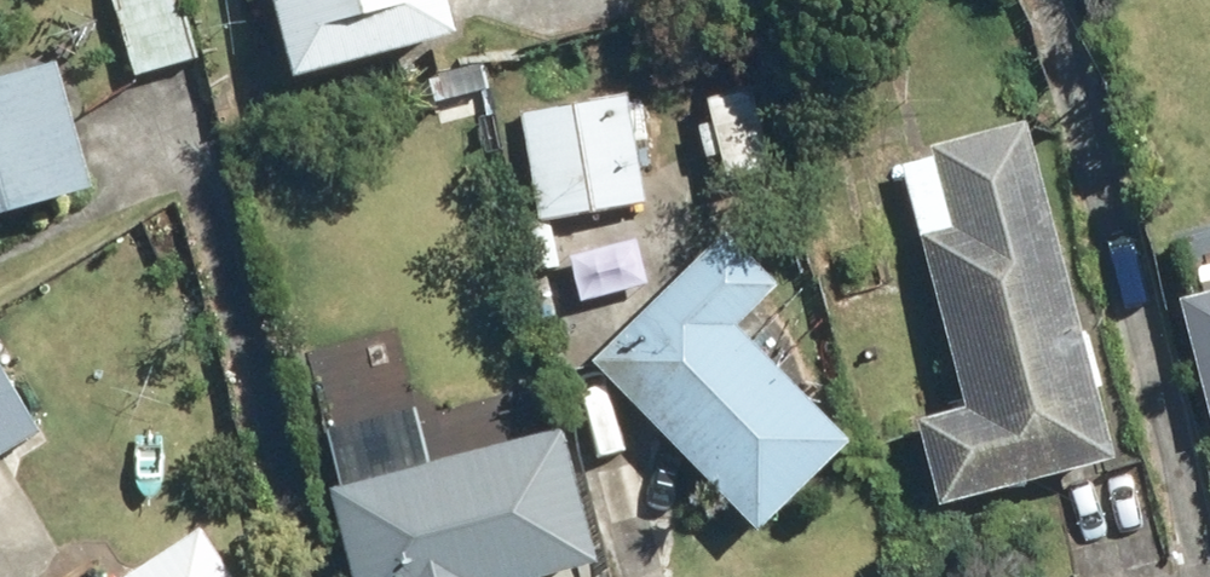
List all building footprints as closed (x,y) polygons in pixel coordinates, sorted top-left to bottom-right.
[(142,76),(207,55),(189,0),(119,0),(142,76)] [(306,70),(471,27),(464,0),(287,0),(306,70)] [(0,78),(0,215),(107,180),(66,56),(0,78)] [(764,85),(715,97),(719,116),(703,120),(712,157),(730,152),(738,185),(785,173),(764,85)] [(635,92),(527,112),(548,221),(655,200),(635,92)] [(1129,456),(1036,120),(942,146),(945,154),(908,164),(975,404),(923,418),(948,506),(1129,456)] [(1185,230),(1201,293),(1188,296),(1209,380),(1209,224),(1185,230)] [(737,226),(599,360),(765,532),(862,438),(749,320),(790,281),(737,226)] [(46,432),(31,406),(57,390),(31,347),(10,360),(0,344),(0,460),(46,432)] [(338,486),(363,576),(550,576),(612,560),(574,422),(338,486)] [(129,576),(244,576),(210,524),(129,576)]
